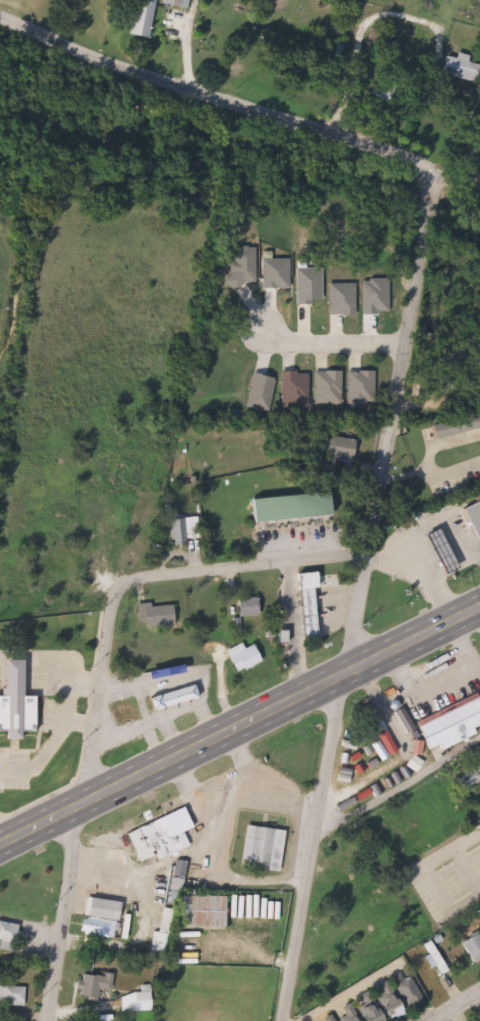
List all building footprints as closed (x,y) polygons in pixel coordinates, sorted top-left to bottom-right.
[(122,34),(127,0),(148,0),(142,38),(122,34)] [(156,3),(157,0),(183,0),(181,9),(156,3)] [(476,65),(471,83),(435,73),(440,54),(451,57),(452,53),(464,56),(463,62),(476,65)] [(429,424),(479,416),(479,427),(431,436),(429,424)] [(243,498),(320,492),(322,515),(245,521),(243,498)] [(457,508),(479,497),(479,532),(470,537),(457,508)] [(165,518),(183,518),(183,542),(165,542),(165,518)] [(310,573),(311,588),(308,589),(310,637),(298,638),(295,573),(310,573)] [(235,618),(232,600),(253,596),(256,614),(235,618)] [(137,606),(167,606),(167,626),(137,626),(137,606)] [(226,650),(251,646),(255,666),(229,670),(226,650)] [(30,734),(0,735),(0,661),(14,660),(15,697),(29,696),(30,734)] [(191,699),(110,725),(105,709),(186,683),(191,699)] [(476,697),(479,707),(479,723),(468,728),(471,735),(440,748),(438,744),(426,750),(414,723),(476,697)] [(186,829),(171,835),(175,844),(162,849),(159,842),(141,849),(132,827),(179,810),(186,829)] [(278,831),(274,873),(241,869),(246,827),(278,831)] [(177,893),(166,892),(170,861),(181,862),(177,893)] [(174,928),(174,896),(221,896),(221,928),(174,928)] [(113,902),(110,937),(77,935),(80,899),(113,902)] [(11,943),(0,942),(0,923),(13,925),(11,943)] [(474,932),(479,942),(479,960),(471,965),(457,942),(474,932)] [(162,936),(159,953),(146,951),(149,933),(162,936)] [(107,975),(107,989),(94,989),(94,999),(73,999),(73,975),(107,975)] [(20,1005),(0,1005),(0,987),(21,987),(20,1005)]
